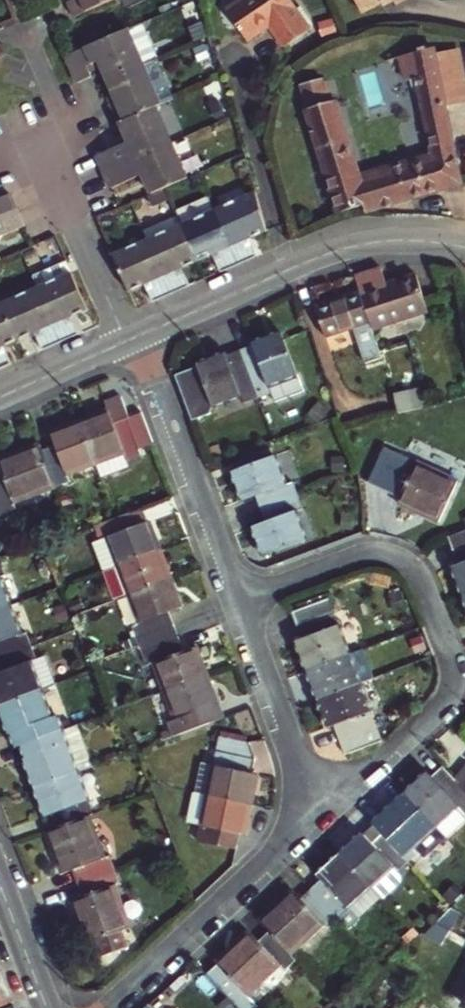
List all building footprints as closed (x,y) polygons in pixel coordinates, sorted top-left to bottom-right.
[(104,0),(66,0),(73,15),(104,0)] [(292,3),(294,2),(293,0),(232,0),(224,5),(244,37),(268,21),(283,43),(308,26),(292,3)] [(358,12),(388,0),(353,0),(358,12)] [(109,79),(144,64),(156,58),(139,20),(65,55),(76,81),(91,74),(88,69),(85,63),(99,57),(102,63),(109,79)] [(425,118),(446,114),(432,46),(413,52),(425,118)] [(85,63),(88,69),(102,63),(99,57),(85,63)] [(112,101),(121,119),(155,104),(160,101),(144,64),(109,79),(114,92),(117,98),(112,101)] [(324,77),(303,83),(343,219),(461,183),(450,131),(429,136),(433,157),(358,178),(336,101),(331,102),(324,77)] [(109,94),(112,101),(117,98),(114,92),(109,94)] [(96,154),(104,171),(171,140),(155,104),(121,119),(129,139),(107,149),(96,154)] [(446,114),(425,118),(429,136),(450,131),(446,114)] [(171,140),(104,171),(111,188),(145,173),(153,191),(163,187),(187,176),(171,140)] [(257,192),(215,211),(239,264),(257,256),(253,246),(246,249),(243,242),(250,238),(269,230),(257,192)] [(17,210),(10,194),(0,198),(0,199),(0,217),(17,210)] [(197,262),(212,255),(219,252),(222,259),(215,262),(220,273),(239,264),(215,211),(210,199),(175,214),(177,218),(181,227),(197,262)] [(24,226),(17,210),(0,217),(0,237),(24,226)] [(197,262),(181,227),(177,218),(145,233),(148,242),(172,295),(190,287),(185,276),(178,279),(175,272),(182,269),(197,262)] [(243,242),(246,249),(253,246),(250,238),(243,242)] [(172,295),(148,242),(115,257),(129,292),(130,292),(145,285),(152,282),(155,289),(148,292),(153,303),(172,295)] [(219,252),(212,255),(215,262),(222,259),(219,252)] [(69,265),(34,279),(39,289),(73,274),(69,265)] [(185,276),(182,269),(175,272),(178,279),(185,276)] [(387,285),(383,273),(356,281),(359,293),(369,326),(427,307),(416,276),(387,285)] [(73,317),(89,310),(73,274),(39,289),(62,342),(80,334),(75,323),(69,326),(66,319),(73,317)] [(152,282),(145,285),(148,292),(155,289),(152,282)] [(39,289),(3,304),(20,340),(36,333),(43,330),(45,336),(39,340),(43,350),(62,342),(39,289)] [(365,365),(379,360),(377,353),(369,326),(359,293),(322,305),(320,306),(318,307),(318,309),(318,312),(326,339),(354,330),(365,365)] [(0,305),(0,349),(5,347),(20,340),(3,304),(0,305)] [(66,319),(69,326),(75,323),(73,317),(66,319)] [(45,336),(43,330),(36,333),(39,340),(45,336)] [(245,359),(258,396),(271,392),(274,399),(302,389),(281,332),(253,341),(258,355),(245,359)] [(5,347),(0,349),(0,350),(3,356),(8,353),(5,347)] [(12,363),(8,353),(3,356),(0,350),(0,368),(12,363)] [(246,401),(258,396),(245,359),(231,364),(227,352),(198,362),(199,364),(176,373),(193,418),(211,412),(214,404),(243,394),(246,401)] [(393,398),(399,419),(422,411),(418,389),(393,398)] [(109,409),(81,419),(96,461),(101,475),(129,464),(127,458),(140,453),(138,448),(141,447),(154,442),(142,411),(130,416),(122,395),(106,401),(109,409)] [(56,443),(42,448),(56,485),(70,480),(67,472),(96,461),(81,419),(51,430),(56,443)] [(56,485),(42,448),(40,443),(0,458),(0,465),(2,472),(0,473),(0,507),(2,513),(17,508),(14,501),(56,485)] [(274,456),(233,471),(243,499),(255,495),(260,508),(296,495),(292,482),(285,484),(274,456)] [(459,481),(405,457),(389,491),(402,497),(399,503),(441,522),(459,481)] [(304,539),(294,510),(301,508),(296,495),(260,508),(264,521),(253,526),(263,554),(304,539)] [(108,538),(118,564),(160,548),(150,521),(148,521),(143,507),(116,517),(95,525),(100,540),(108,538)] [(450,538),(459,566),(454,568),(464,597),(464,533),(450,538)] [(160,548),(118,564),(129,593),(171,578),(160,548)] [(10,605),(0,578),(0,609),(10,605)] [(171,578),(129,593),(140,622),(133,624),(138,638),(175,625),(170,611),(182,607),(171,578)] [(293,609),(298,624),(335,611),(329,595),(293,609)] [(31,644),(27,631),(21,633),(10,605),(0,609),(0,656),(31,644)] [(335,611),(298,624),(303,637),(298,640),(308,667),(350,651),(335,611)] [(179,638),(175,625),(138,638),(140,644),(143,651),(179,638)] [(184,652),(179,638),(143,651),(148,665),(155,662),(166,690),(208,674),(197,647),(184,652)] [(0,705),(42,689),(31,659),(36,658),(31,644),(0,656),(0,704),(0,705)] [(361,681),(350,651),(308,667),(319,697),(361,681)] [(208,674),(166,690),(177,719),(170,722),(174,734),(223,716),(208,674)] [(361,681),(319,697),(330,724),(336,722),(347,753),(383,740),(361,681)] [(42,689),(0,705),(11,733),(21,729),(26,743),(64,729),(59,715),(53,717),(42,689)] [(64,729),(26,743),(31,756),(27,757),(37,786),(79,770),(64,729)] [(220,735),(217,749),(204,747),(195,792),(208,794),(253,803),(259,772),(252,771),(255,760),(248,740),(220,735)] [(456,776),(445,764),(433,775),(429,771),(409,790),(439,823),(450,835),(464,821),(464,786),(456,776)] [(464,786),(464,766),(456,776),(464,786)] [(79,770),(37,786),(48,814),(53,812),(58,827),(90,815),(96,813),(79,770)] [(439,823),(409,790),(386,812),(388,814),(378,824),(411,860),(421,850),(416,845),(439,823)] [(208,794),(195,792),(189,821),(203,824),(208,794)] [(247,834),(253,803),(208,794),(203,824),(200,838),(237,846),(240,833),(247,834)] [(75,869),(80,884),(117,870),(112,855),(106,857),(90,815),(58,827),(48,831),(64,873),(75,869)] [(411,860),(378,824),(366,835),(364,832),(342,852),(373,885),(383,896),(406,875),(401,869),(411,860)] [(373,885),(342,852),(320,873),(325,878),(314,888),(340,916),(373,885)] [(74,900),(90,942),(132,926),(116,883),(121,882),(117,870),(80,884),(84,896),(74,900)] [(314,888),(304,898),(295,889),(263,919),(273,930),(293,952),(326,922),(330,926),(340,916),(314,888)] [(262,1005),(251,993),(282,963),(287,969),(299,958),(293,952),(273,930),(261,941),(251,930),(219,961),(221,963),(209,974),(241,1007),(259,1007),(262,1005)] [(14,1001),(7,981),(2,969),(0,970),(0,1006),(14,1001)]
